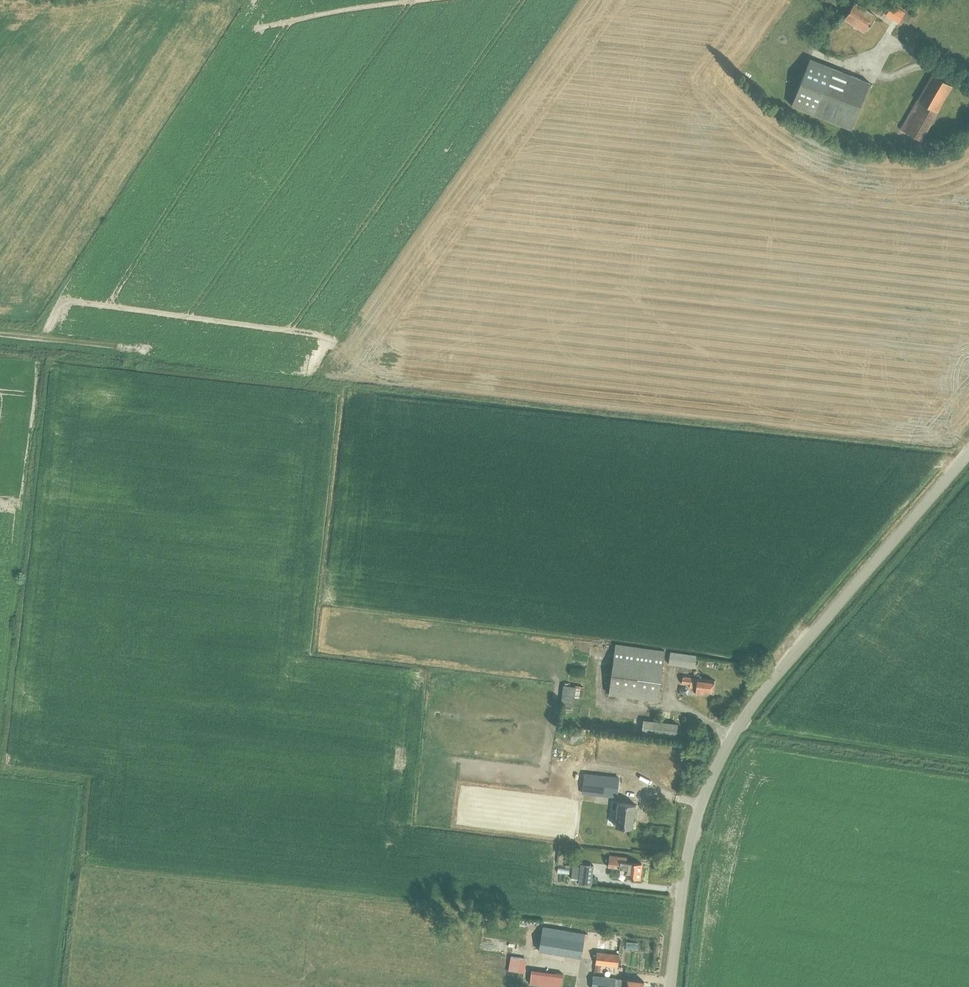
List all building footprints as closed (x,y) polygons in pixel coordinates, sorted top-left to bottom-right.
[(855,2),(855,3),(844,19),(865,33),(876,15),(855,2)] [(905,13),(892,5),(886,15),(899,23),(905,13)] [(871,83),(870,83),(810,59),(791,105),(852,130),(871,83)] [(933,74),(901,130),(907,134),(924,106),(936,113),(952,86),(933,74)] [(615,644),(608,694),(659,700),(665,651),(615,644)] [(695,667),(696,655),(670,652),(669,664),(695,667)] [(714,679),(682,675),(682,683),(690,684),(690,687),(697,688),(696,692),(702,693),(704,691),(712,692),(714,679)] [(589,699),(589,689),(565,689),(565,699),(571,699),(571,703),(579,703),(579,699),(589,699)] [(642,731),(652,733),(676,736),(678,724),(643,719),(642,731)] [(584,773),(582,792),(616,796),(618,777),(584,773)] [(624,803),(618,802),(616,826),(632,828),(634,812),(635,812),(636,804),(630,803),(624,803)] [(627,877),(640,879),(642,864),(625,862),(626,857),(609,855),(608,866),(628,869),(627,877)] [(573,866),(571,878),(579,879),(578,884),(590,885),(593,865),(581,863),(580,867),(573,866)] [(650,896),(649,905),(666,908),(668,900),(650,896)] [(543,926),(539,949),(581,956),(585,933),(543,926)] [(617,965),(618,954),(596,951),(594,971),(600,972),(601,963),(617,965)] [(526,960),(510,957),(508,971),(523,973),(526,960)] [(531,969),(529,984),(553,986),(561,986),(563,973),(531,969)] [(622,986),(644,986),(645,981),(594,975),(592,986),(615,986),(622,986)]
